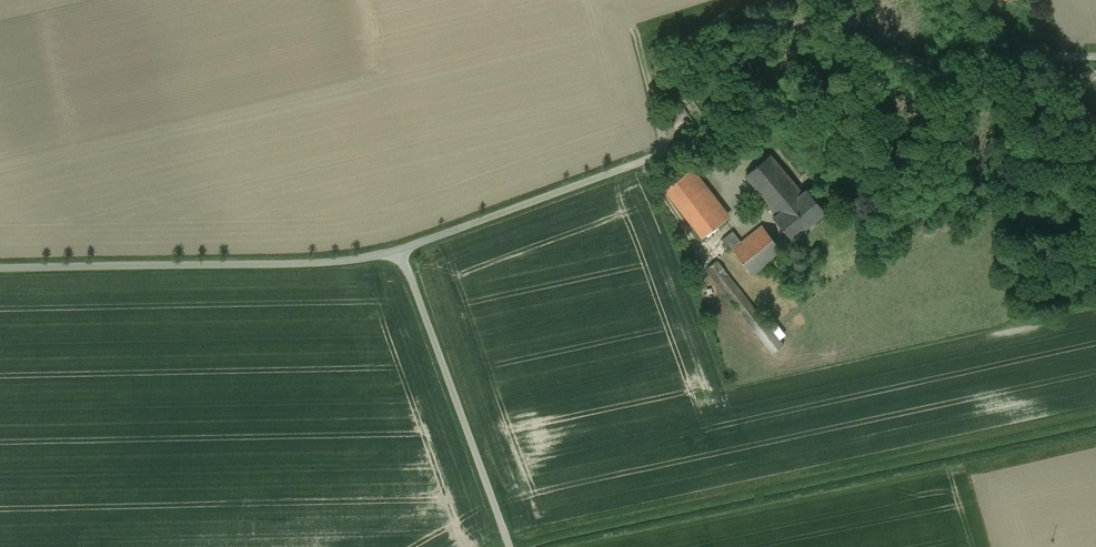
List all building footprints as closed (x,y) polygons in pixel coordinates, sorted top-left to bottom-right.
[(770,155),(746,175),(778,213),(802,193),(770,155)] [(725,220),(688,172),(665,189),(703,237),(725,220)] [(778,213),(775,216),(774,216),(775,217),(792,238),(793,239),(793,238),(824,212),(825,211),(824,211),(817,202),(818,201),(815,199),(814,199),(807,190),(806,189),(806,190),(802,193),(778,213)] [(742,242),(733,249),(752,274),(766,263),(782,250),(762,225),(742,242)] [(742,242),(733,230),(722,239),(730,250),(732,248),(733,249),(742,242)] [(733,249),(732,248),(730,250),(717,261),(737,286),(752,274),(733,249)] [(717,261),(717,260),(706,269),(773,353),(783,345),(717,261)]
